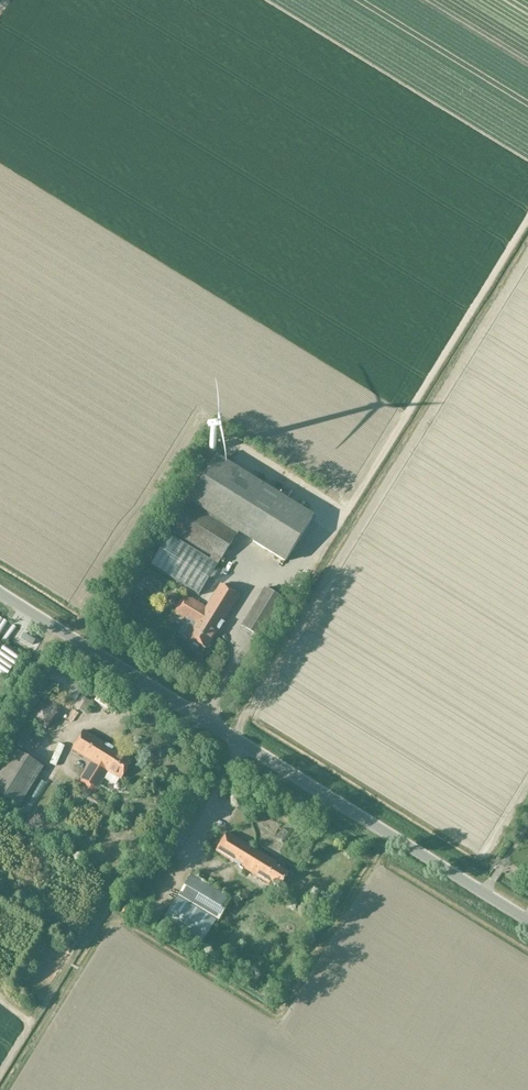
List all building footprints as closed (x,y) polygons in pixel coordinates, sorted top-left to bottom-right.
[(198,452),(193,459),(198,462),(202,455),(198,452)] [(201,485),(190,503),(237,533),(285,562),(312,517),(217,459),(206,476),(202,474),(196,482),(201,485)] [(151,567),(198,596),(237,533),(190,503),(171,533),(211,557),(209,561),(169,536),(151,567)] [(174,613),(186,620),(178,634),(187,640),(188,639),(193,642),(191,646),(191,648),(196,651),(198,650),(201,646),(206,650),(239,597),(220,585),(206,609),(184,596),(174,613)] [(285,602),(264,589),(240,627),(261,640),(285,602)] [(85,714),(92,703),(80,697),(74,707),(85,714)] [(46,731),(55,715),(39,705),(29,721),(46,731)] [(82,732),(71,750),(91,763),(78,784),(95,794),(104,780),(115,786),(119,780),(120,781),(132,762),(82,732)] [(24,797),(42,768),(13,750),(0,771),(0,796),(17,807),(24,797)] [(172,841),(177,833),(171,829),(166,837),(172,841)] [(215,852),(222,856),(269,885),(270,882),(280,889),(283,884),(283,883),(288,875),(275,867),(277,864),(227,833),(215,852)] [(218,923),(231,899),(190,875),(162,923),(201,947),(216,921),(218,923)]
